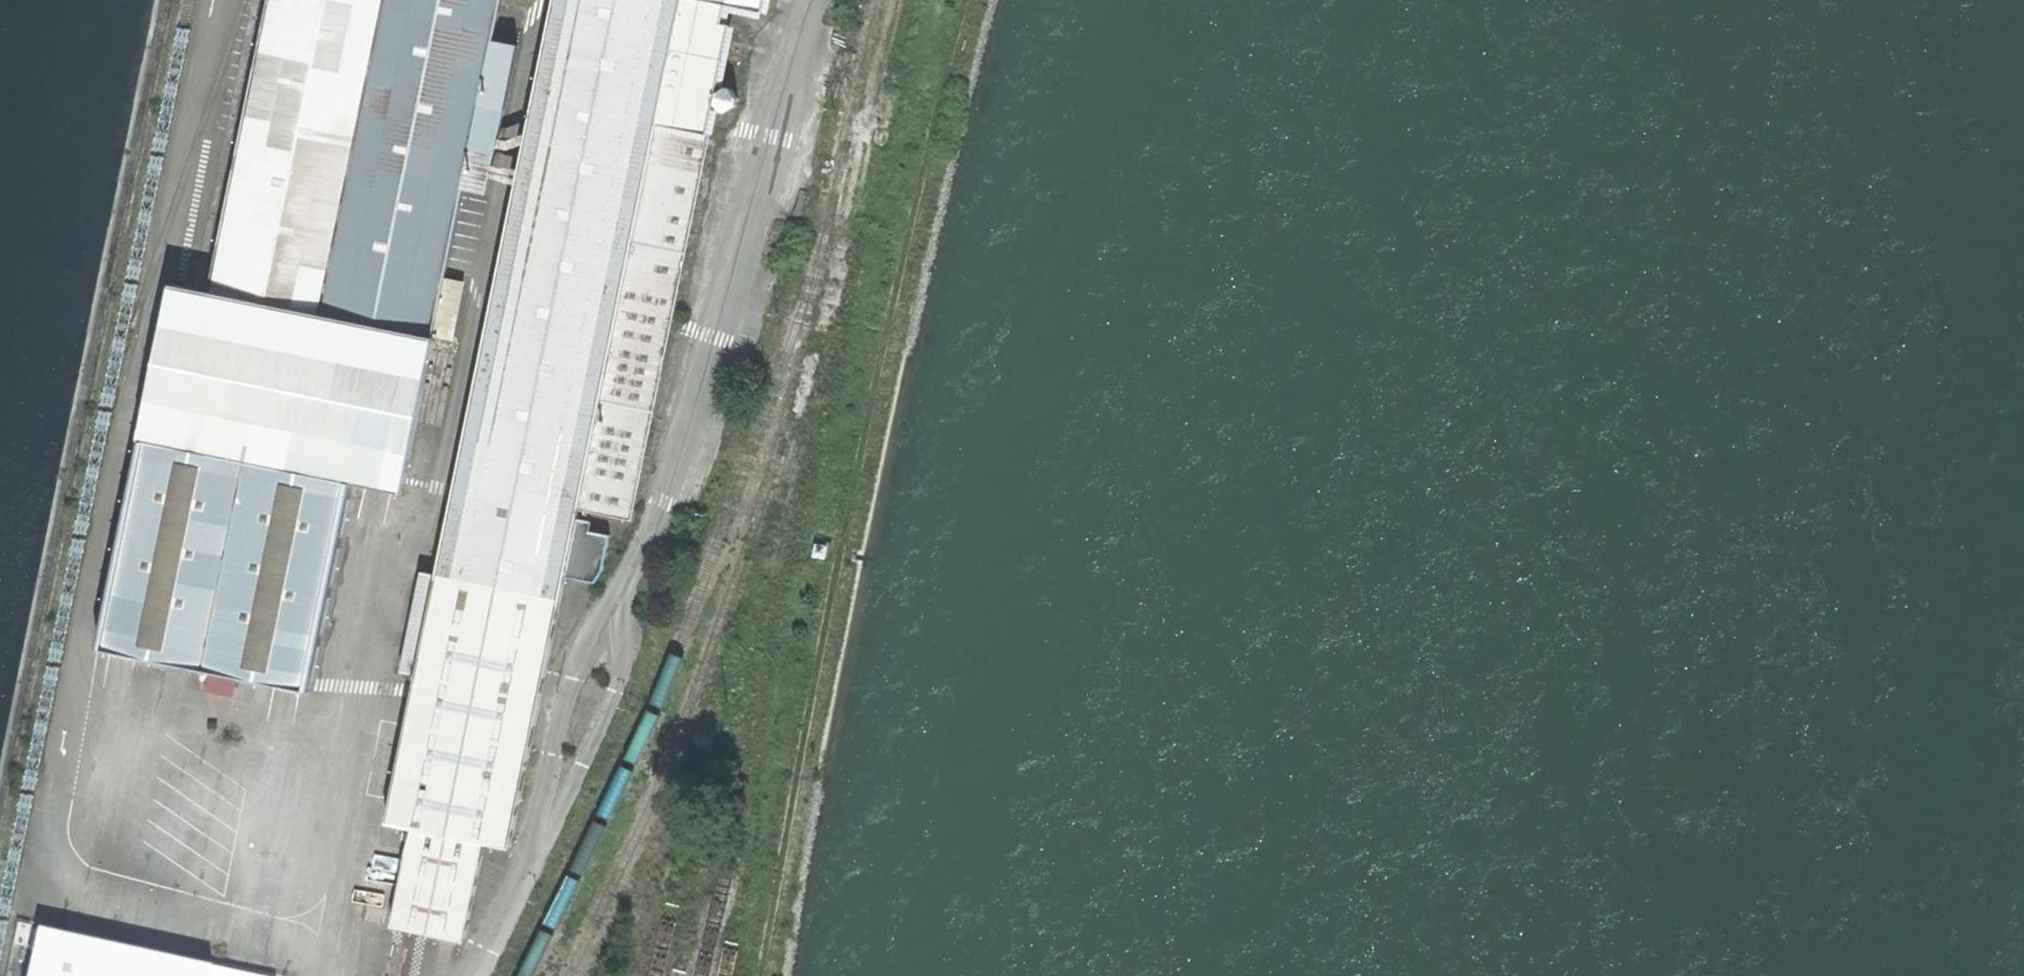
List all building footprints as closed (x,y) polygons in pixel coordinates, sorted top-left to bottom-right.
[(312,695),(355,487),(403,497),(426,390),(447,394),(450,373),(430,369),(435,342),(433,341),(462,194),(487,198),(517,50),(493,45),(502,0),(270,0),(211,295),(173,287),(98,651),(202,673),(312,695)] [(471,940),(490,842),(515,847),(565,577),(594,582),(600,574),(608,536),(584,531),(586,521),(577,519),(578,511),(628,521),(715,101),(719,109),(728,110),(737,103),(738,95),(732,88),(724,86),(717,91),(730,24),(722,22),(725,3),(763,11),(765,0),(554,0),(438,575),(422,573),(402,672),(418,676),(389,823),(417,829),(396,925),(471,940)] [(233,694),(236,681),(208,675),(205,688),(233,694)] [(40,930),(30,975),(209,975),(211,967),(40,930)]
